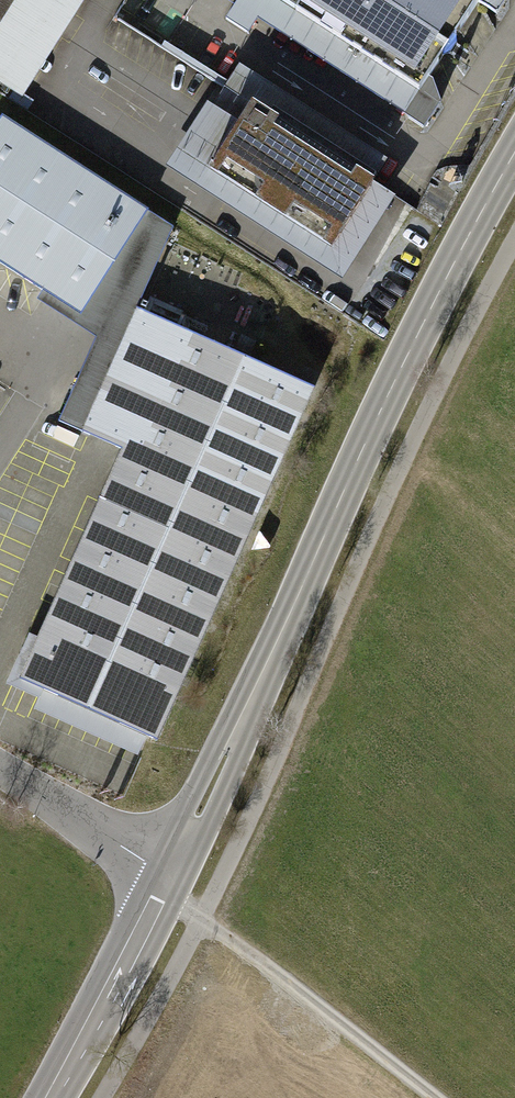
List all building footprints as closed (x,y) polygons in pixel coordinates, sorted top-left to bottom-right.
[(23,101),(88,0),(0,0),(0,86),(23,101)] [(286,16),(403,92),(463,0),(297,0),(286,16)] [(249,104),(206,172),(330,251),(374,182),(249,104)] [(0,121),(0,261),(75,309),(139,210),(0,121)] [(150,746),(309,390),(130,310),(75,432),(120,452),(15,686),(150,746)]
